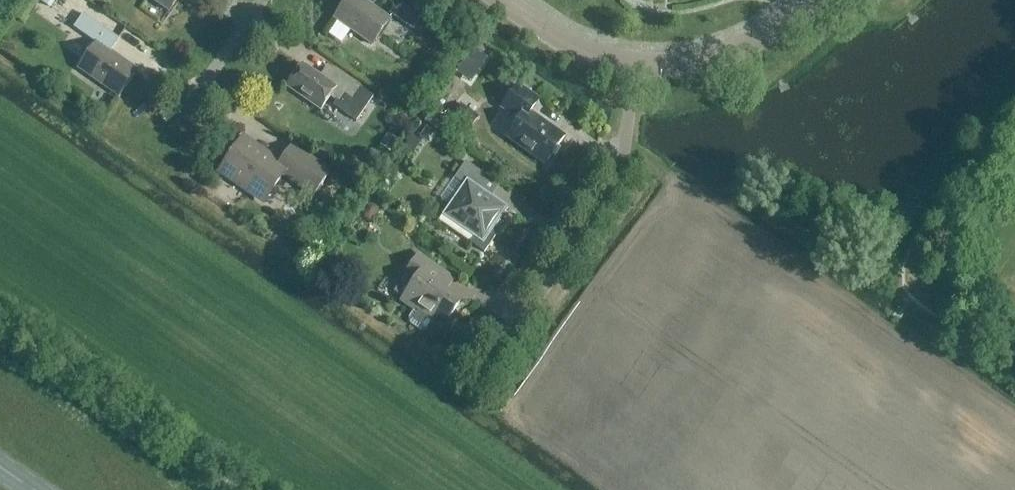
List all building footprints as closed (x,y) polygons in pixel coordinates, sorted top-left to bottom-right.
[(50,10),(57,1),(67,7),(72,0),(35,0),(50,10)] [(178,0),(150,0),(169,13),(178,0)] [(389,20),(360,0),(348,0),(334,21),(371,46),(389,20)] [(412,31),(420,20),(397,4),(389,15),(412,31)] [(120,98),(137,73),(110,54),(119,41),(83,15),(73,29),(96,45),(79,70),(120,98)] [(328,84),(302,67),(287,88),(320,111),(329,98),(336,103),(333,107),(356,123),(373,98),(335,73),(328,84)] [(545,165),(563,139),(529,115),(538,102),(517,87),(501,109),(518,121),(506,138),(545,165)] [(469,125),(476,115),(461,105),(454,115),(469,125)] [(241,141),(220,171),(260,198),(261,197),(280,170),(315,195),(330,174),(292,147),(281,162),(278,166),(241,141)] [(484,254),(497,236),(492,233),(508,209),(468,182),(475,170),(465,163),(454,180),(463,186),(442,217),(473,239),(470,244),(484,254)] [(442,332),(462,303),(447,292),(456,279),(418,253),(406,271),(408,272),(404,278),(412,283),(399,302),(412,312),(408,318),(410,324),(419,331),(425,331),(430,324),(442,332)]
